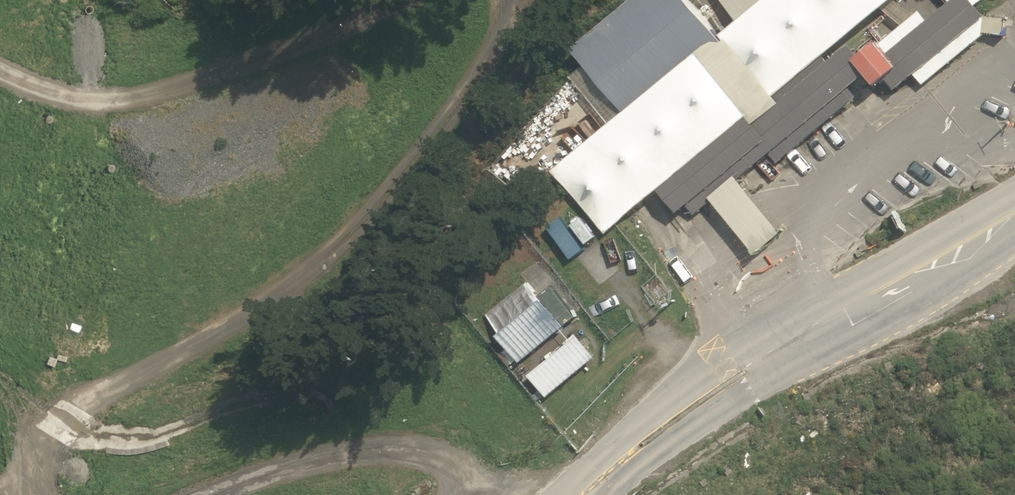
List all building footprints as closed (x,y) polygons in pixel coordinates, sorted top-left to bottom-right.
[(557,174),(608,236),(663,192),(682,215),(690,208),(697,216),(714,202),(760,257),(786,235),(742,182),(772,157),(779,165),(861,99),(854,90),(872,75),(883,88),(890,82),(898,92),(917,76),(925,86),(987,35),(1005,37),(1006,21),(989,19),(978,7),(986,0),(722,0),(741,24),(723,39),(691,0),(642,0),(577,53),(629,116),(557,174)] [(567,327),(545,300),(501,337),(523,363),(567,327)] [(598,358),(580,336),(531,377),(550,398),(598,358)]
